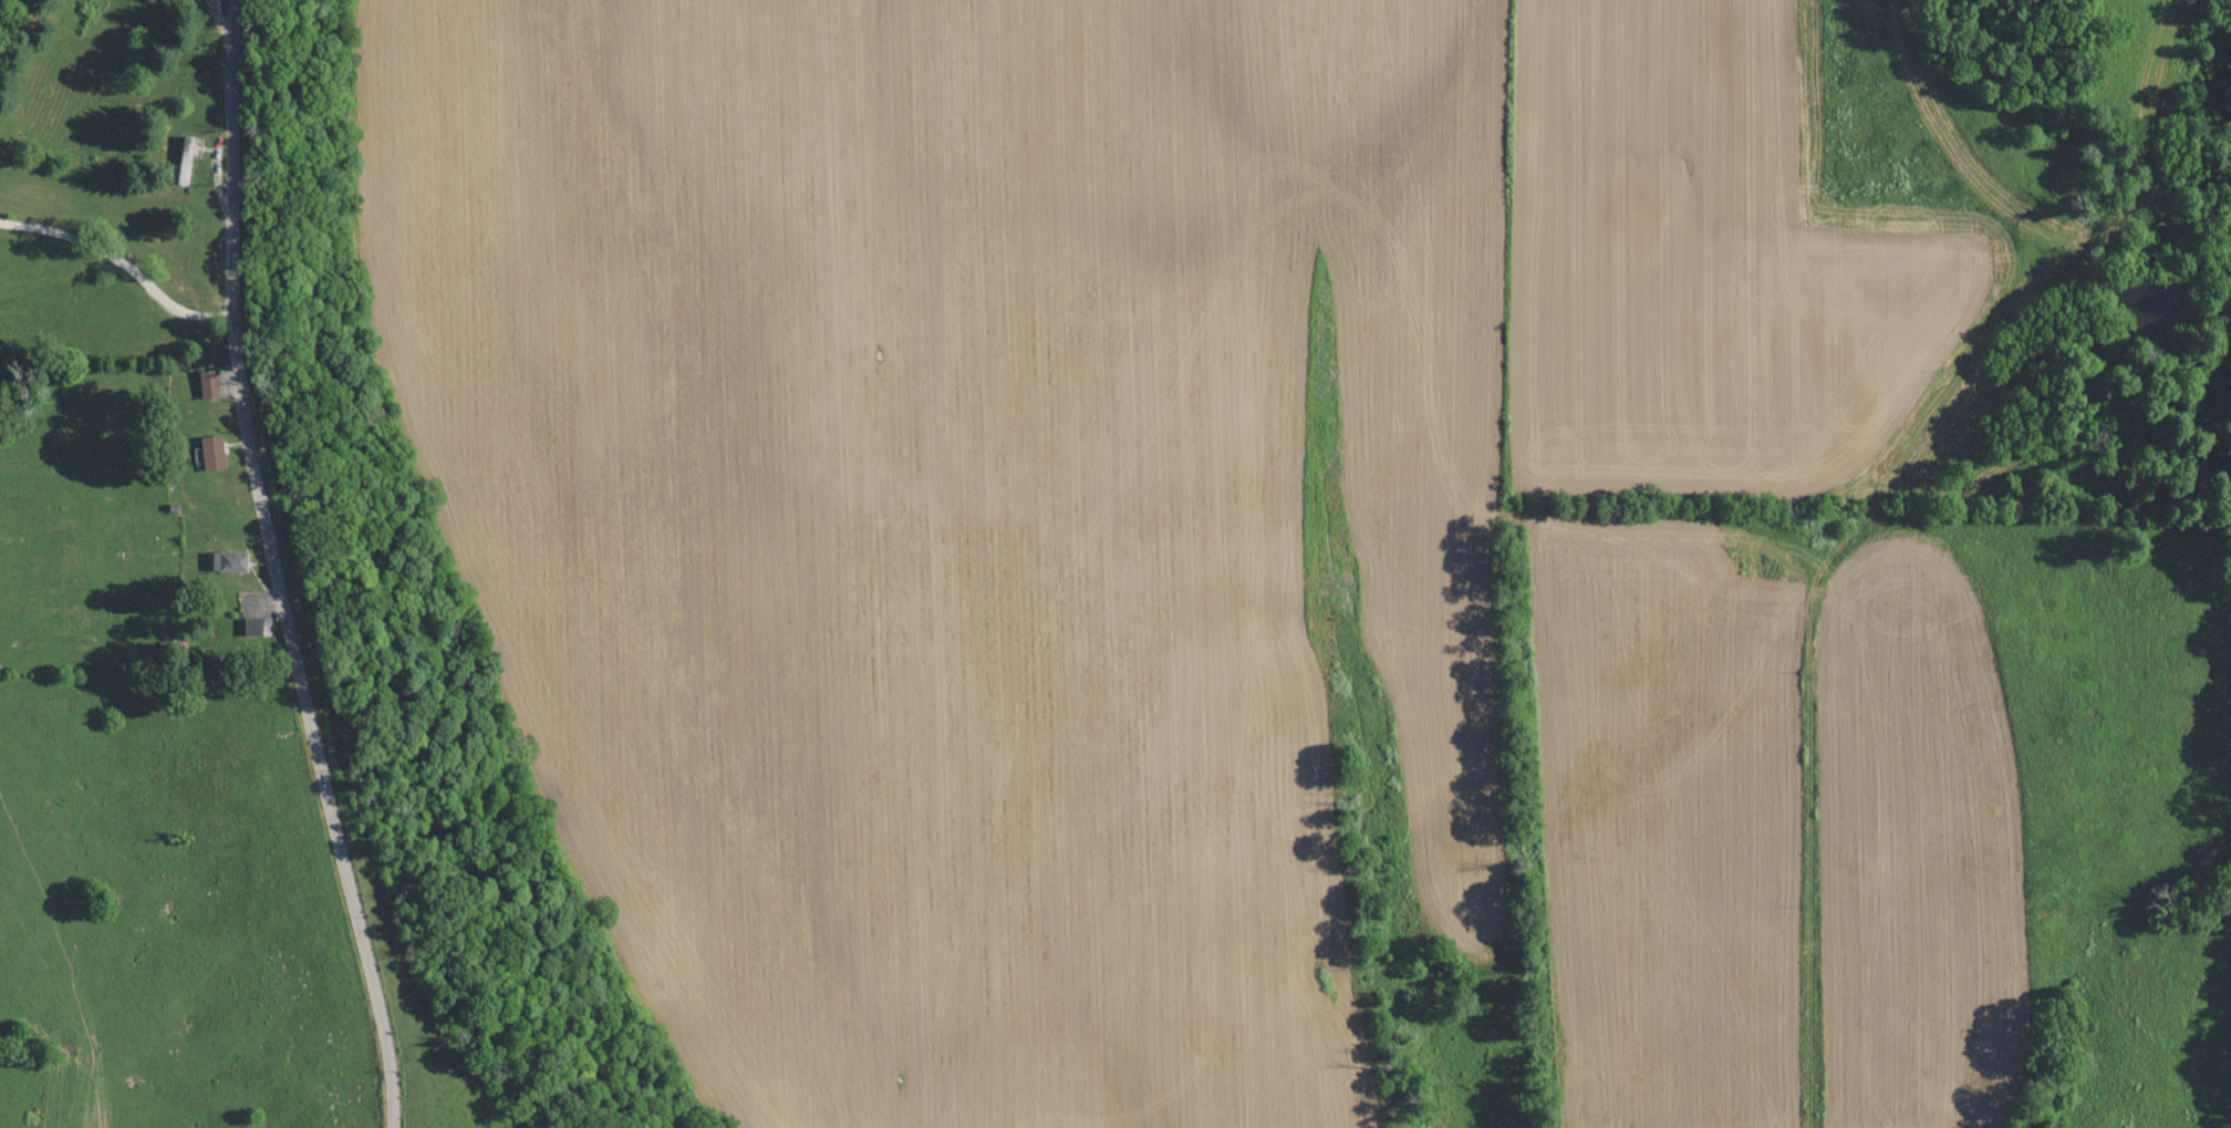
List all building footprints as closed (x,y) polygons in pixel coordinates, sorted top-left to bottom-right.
[(198,400),(216,398),(213,371),(196,373),(198,400)] [(221,471),(220,437),(197,438),(199,472),(221,471)] [(244,553),(208,553),(208,573),(244,573),(244,553)]
